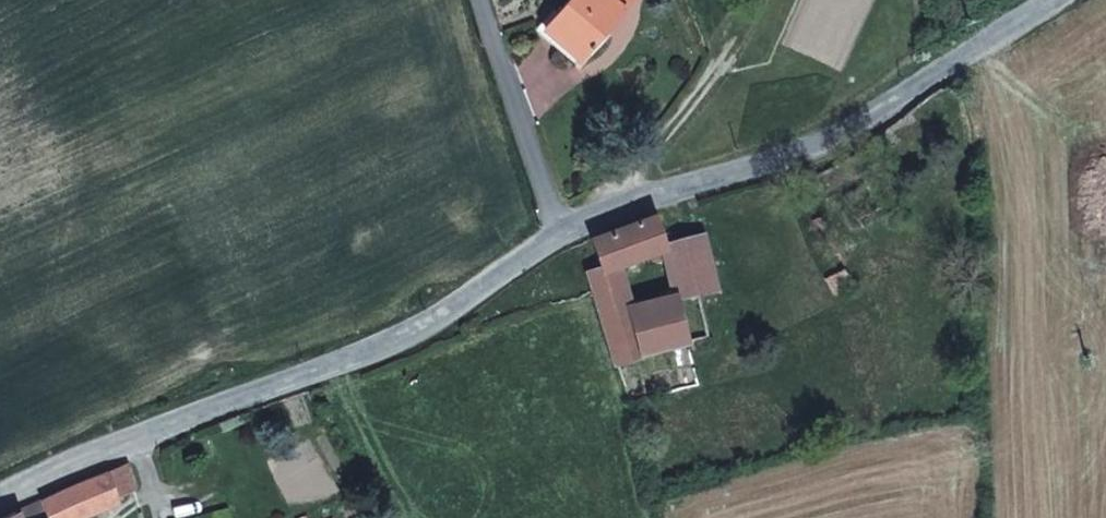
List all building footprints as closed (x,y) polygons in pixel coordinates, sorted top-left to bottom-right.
[(622,7),(614,0),(569,0),(545,28),(579,58),(622,7)] [(665,245),(655,214),(592,238),(602,267),(603,271),(617,265),(663,250),(667,248),(665,245)] [(824,227),(822,219),(819,218),(814,220),(812,220),(814,229),(824,227)] [(718,291),(703,235),(668,245),(665,245),(667,248),(663,250),(672,296),(677,295),(678,300),(699,295),(718,291)] [(617,362),(642,354),(689,342),(678,300),(677,295),(672,296),(630,306),(617,265),(603,271),(602,267),(588,272),(594,289),(617,362)] [(851,286),(843,269),(825,278),(833,294),(851,286)] [(28,517),(119,517),(145,506),(125,473),(28,517)]
